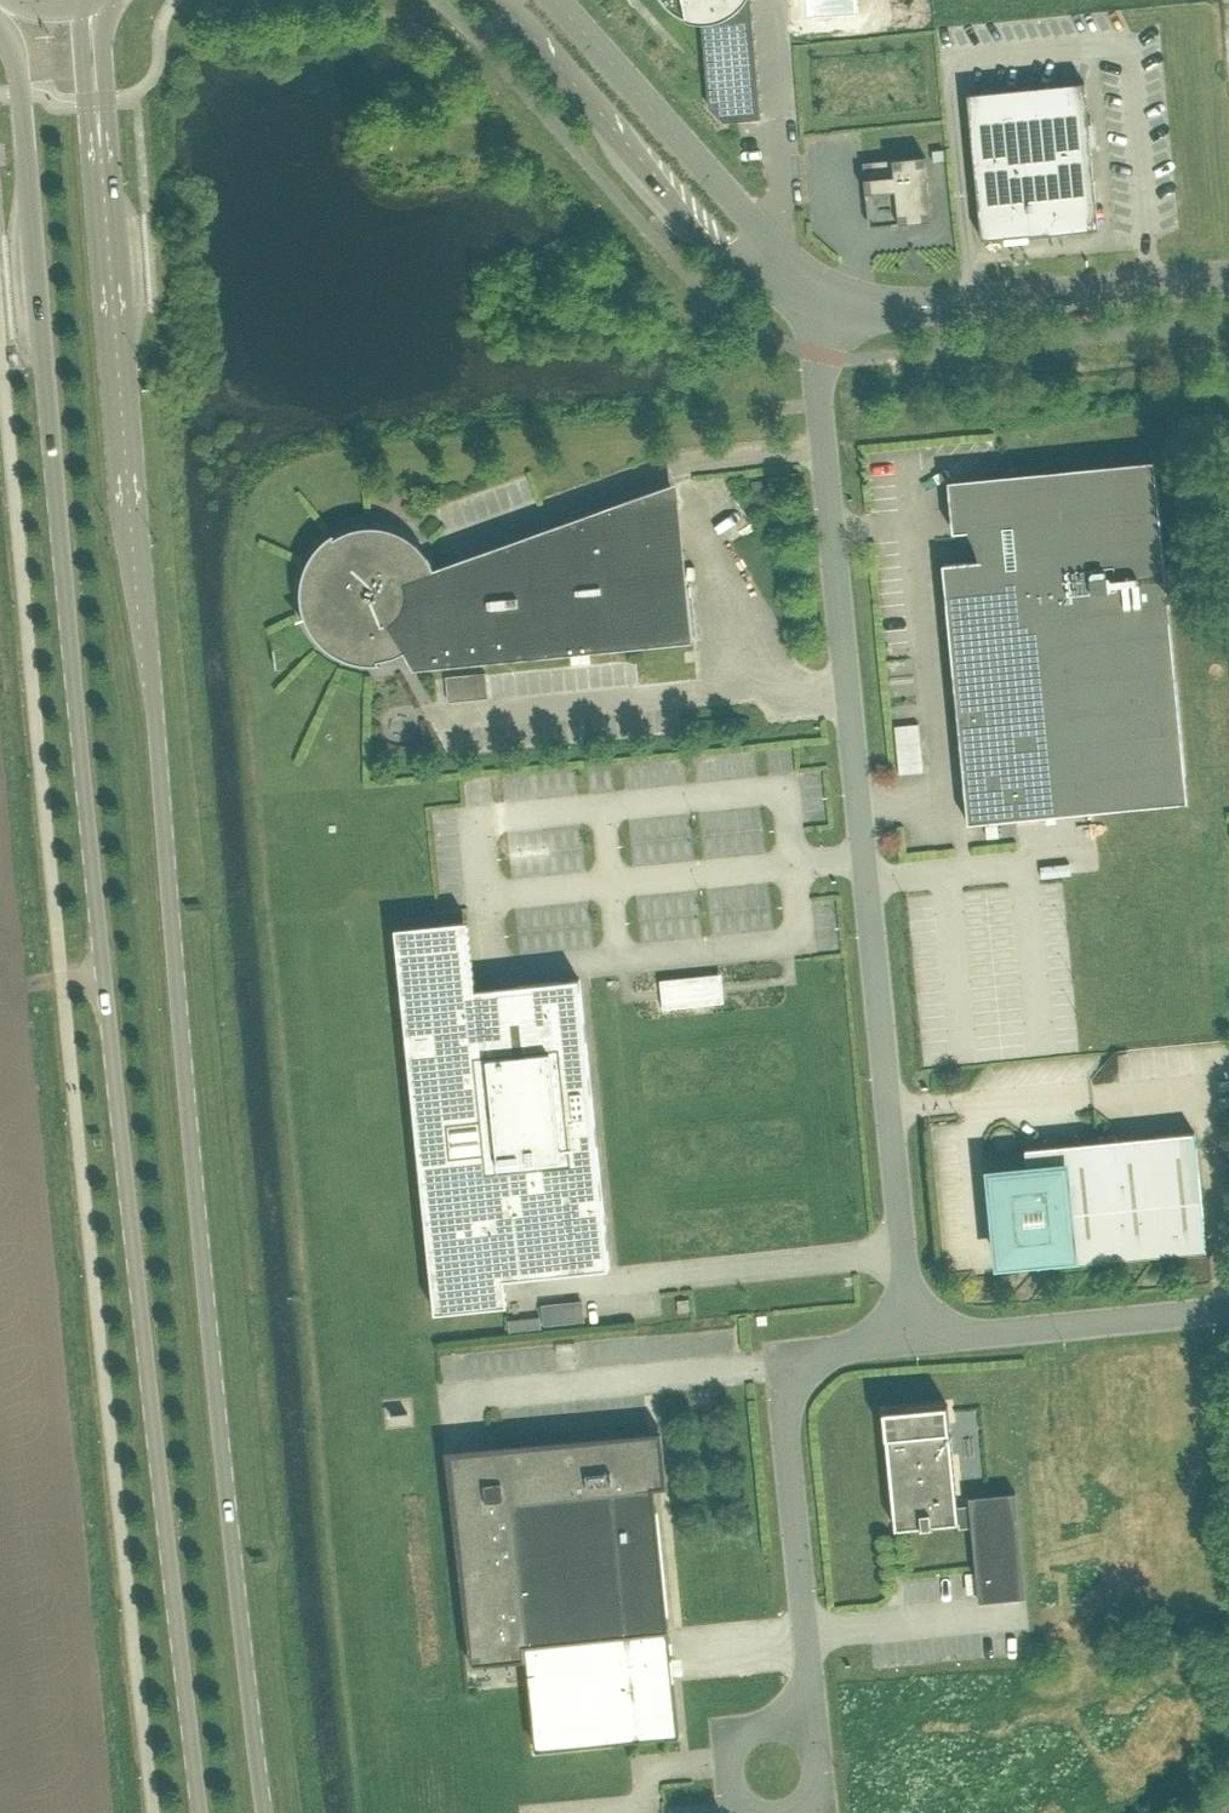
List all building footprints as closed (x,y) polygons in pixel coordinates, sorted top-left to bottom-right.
[(401,6),(422,22),(429,14),(412,0),(406,0),(401,6)] [(662,1),(665,4),(668,8),(672,11),(675,14),(679,17),(684,19),(688,20),(693,22),(698,22),(702,23),(710,107),(725,122),(762,119),(757,70),(751,0),(661,0),(662,1)] [(811,13),(809,13),(809,16),(860,11),(859,0),(810,0),(811,13)] [(1097,204),(1085,83),(968,94),(978,192),(983,240),(1005,238),(1005,237),(1029,235),(1094,229),(1099,228),(1097,204)] [(926,156),(864,162),(868,206),(869,206),(870,214),(877,213),(878,226),(933,221),(926,156)] [(948,603),(947,604),(969,823),(1189,802),(1156,469),(999,484),(998,484),(998,485),(955,490),(956,497),(957,503),(958,510),(961,517),(964,523),(967,529),(971,535),(974,541),(976,547),(979,554),(980,561),(944,564),(948,603)] [(679,505),(671,485),(436,570),(433,564),(431,559),(427,554),(424,549),(419,545),(415,541),(410,537),(405,534),(399,532),(394,529),(388,528),(382,527),(376,526),(370,526),(370,522),(364,523),(357,524),(351,525),(345,528),(340,530),(334,533),(329,537),(324,541),(320,546),(316,550),(312,556),(309,561),(307,567),(305,573),(303,579),(302,585),(302,591),(302,598),(302,604),(304,610),(305,616),(308,622),(311,627),(314,633),(318,638),(322,643),(326,647),(331,651),(336,654),(342,657),(348,660),(354,662),(360,663),(366,664),(372,664),(372,660),(379,660),(385,659),(391,658),(397,656),(403,654),(408,651),(415,669),(694,641),(689,587),(687,587),(660,512),(679,505)] [(479,666),(439,668),(441,693),(480,690),(479,666)] [(896,728),(901,774),(926,771),(921,725),(896,728)] [(988,838),(1000,837),(998,824),(986,826),(988,838)] [(906,830),(906,840),(931,840),(932,830),(906,830)] [(509,1305),(506,1279),(610,1269),(580,979),(476,990),(469,920),(396,928),(436,1312),(509,1305)] [(714,974),(660,979),(662,999),(663,1009),(717,1003),(716,994),(714,974)] [(1028,1170),(993,1174),(1002,1261),(1037,1258),(1038,1267),(1207,1250),(1195,1132),(1026,1149),(1028,1170)] [(583,1302),(544,1306),(546,1325),(585,1321),(583,1302)] [(511,1321),(509,1321),(510,1331),(542,1328),(540,1317),(539,1317),(511,1321)] [(959,1513),(948,1404),(885,1410),(897,1528),(960,1522),(960,1520),(972,1519),(980,1601),(1026,1597),(1016,1492),(969,1496),(971,1512),(959,1513)] [(534,1750),(680,1735),(649,1433),(489,1449),(490,1451),(491,1451),(491,1457),(478,1458),(477,1454),(467,1455),(467,1459),(459,1460),(463,1492),(457,1493),(457,1491),(455,1492),(471,1651),(524,1646),(534,1750)]
